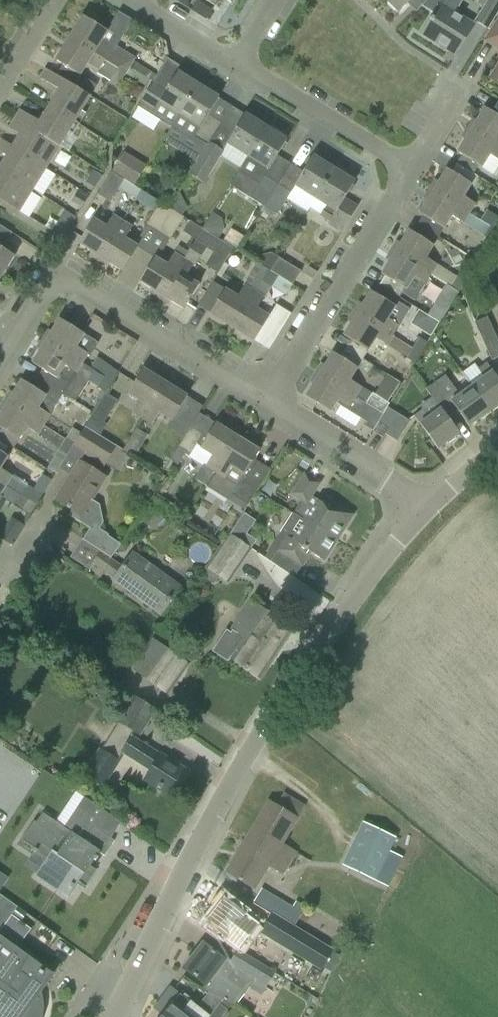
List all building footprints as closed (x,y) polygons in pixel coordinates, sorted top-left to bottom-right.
[(399,13),(407,4),(411,0),(386,0),(399,13)] [(455,55),(474,25),(454,13),(462,2),(459,0),(428,0),(416,12),(421,7),(433,15),(422,34),(455,55)] [(488,29),(497,13),(497,3),(493,0),(488,0),(474,21),(488,29)] [(211,11),(197,2),(191,10),(206,20),(211,11)] [(83,17),(69,39),(126,74),(134,61),(135,60),(117,48),(110,44),(116,33),(109,28),(107,32),(83,17)] [(486,41),(497,49),(497,21),(486,41)] [(109,84),(117,89),(126,75),(126,74),(69,39),(55,61),(80,76),(88,64),(99,71),(98,73),(111,81),(109,84)] [(134,61),(126,74),(148,88),(156,75),(134,61)] [(90,97),(45,70),(40,79),(59,91),(49,107),(75,122),(90,97)] [(151,116),(171,128),(198,86),(177,73),(166,89),(153,81),(140,103),(154,112),(151,116)] [(194,137),(208,145),(221,123),(208,115),(219,98),(198,86),(171,128),(192,141),(194,137)] [(15,119),(59,147),(75,122),(49,107),(39,123),(20,110),(15,119)] [(497,148),(497,117),(484,109),(471,131),(497,148)] [(189,175),(202,182),(226,143),(248,156),(266,128),(245,115),(234,131),(221,123),(208,145),(189,175)] [(12,147),(46,168),(59,147),(15,119),(9,129),(20,135),(12,147)] [(266,128),(248,156),(268,169),(269,169),(276,158),(286,141),(266,128)] [(457,153),(493,175),(497,166),(497,148),(471,131),(457,153)] [(33,190),(39,179),(46,168),(12,147),(2,140),(0,143),(0,153),(6,157),(6,158),(0,167),(0,169),(33,190)] [(112,172),(134,186),(147,166),(124,152),(112,172)] [(294,187),(315,199),(333,170),(313,157),(294,187)] [(19,212),(29,195),(33,190),(0,169),(0,200),(19,212)] [(433,192),(469,214),(475,204),(464,197),(472,185),(446,169),(433,192)] [(320,216),(343,230),(357,208),(344,200),(354,183),(333,170),(315,199),(326,206),(320,216)] [(102,177),(94,171),(83,188),(91,194),(102,177)] [(97,196),(109,203),(118,188),(137,200),(142,192),(134,187),(134,186),(112,172),(97,196)] [(259,184),(250,199),(263,207),(277,185),(263,177),(259,184)] [(263,207),(277,215),(290,193),(277,185),(263,207)] [(88,198),(78,192),(71,202),(81,208),(88,198)] [(423,216),(418,225),(438,237),(444,229),(451,217),(463,224),(469,214),(433,192),(419,214),(423,216)] [(146,225),(158,232),(172,210),(160,203),(146,225)] [(63,208),(49,228),(62,237),(76,216),(63,208)] [(158,232),(171,240),(184,218),(172,210),(158,232)] [(497,231),(497,229),(497,218),(487,211),(480,221),(487,225),(497,231)] [(78,244),(100,258),(122,222),(113,216),(106,228),(93,220),(78,244)] [(100,258),(122,272),(137,248),(125,240),(132,228),(122,222),(100,258)] [(481,235),(491,241),(497,231),(487,225),(481,235)] [(0,278),(14,256),(1,248),(10,233),(0,226),(0,278)] [(409,231),(395,253),(431,275),(437,265),(425,258),(433,246),(426,241),(409,231)] [(184,260),(161,296),(183,310),(199,286),(186,278),(193,266),(195,267),(206,249),(195,242),(189,253),(188,252),(184,260)] [(395,253),(381,275),(398,285),(405,289),(402,294),(415,301),(425,285),(431,275),(395,253)] [(155,258),(139,282),(161,296),(184,260),(174,254),(167,266),(155,258)] [(270,272),(278,277),(292,286),(301,272),(279,258),(270,272)] [(220,298),(210,314),(232,328),(254,292),(262,280),(263,278),(268,270),(257,263),(252,271),(243,286),(245,287),(238,297),(225,289),(220,298)] [(309,267),(304,275),(312,279),(316,272),(309,267)] [(263,278),(262,280),(272,287),(273,284),(278,277),(270,272),(268,270),(263,278)] [(465,282),(460,290),(464,299),(477,293),(469,276),(465,282)] [(456,277),(450,287),(459,292),(460,290),(465,282),(456,277)] [(232,328),(254,342),(269,318),(257,310),(264,298),(254,292),(232,328)] [(357,314),(393,337),(410,310),(394,300),(391,305),(371,292),(357,314)] [(443,312),(429,303),(422,312),(436,322),(443,312)] [(343,336),(367,352),(376,338),(387,346),(393,337),(357,314),(343,336)] [(492,361),(497,359),(497,340),(487,317),(475,323),(492,361)] [(60,320),(46,342),(82,365),(87,355),(90,356),(98,344),(84,335),(60,320)] [(412,349),(421,355),(428,345),(419,339),(412,349)] [(46,342),(32,364),(42,370),(37,379),(63,395),(75,403),(88,382),(98,388),(104,378),(82,365),(46,342)] [(405,361),(414,367),(421,355),(412,349),(405,361)] [(333,353),(319,375),(355,398),(366,404),(372,394),(349,381),(357,368),(333,353)] [(380,370),(401,384),(409,371),(388,357),(380,370)] [(462,373),(464,376),(472,387),(489,411),(492,410),(493,412),(497,408),(497,379),(486,364),(479,369),(475,364),(462,373)] [(111,368),(104,378),(112,384),(119,373),(111,368)] [(132,412),(143,419),(165,383),(143,369),(128,394),(139,401),(132,412)] [(365,427),(373,432),(379,422),(383,415),(375,410),(369,406),(366,404),(355,398),(319,375),(305,397),(330,413),(335,404),(360,419),(367,423),(365,427)] [(446,375),(426,389),(432,397),(441,409),(451,423),(461,416),(469,427),(479,419),(481,421),(490,414),(489,412),(489,411),(472,387),(460,395),(453,385),(446,375)] [(104,378),(98,388),(106,393),(112,384),(104,378)] [(22,381),(11,398),(47,421),(63,395),(37,379),(32,388),(22,381)] [(143,419),(153,425),(159,414),(171,421),(187,397),(165,383),(143,419)] [(85,427),(100,437),(107,426),(103,423),(117,401),(105,394),(92,416),(85,427)] [(375,410),(383,415),(387,408),(389,404),(372,394),(366,404),(369,406),(375,410)] [(0,415),(0,429),(19,441),(28,428),(38,434),(47,421),(11,398),(0,415)] [(385,435),(396,442),(409,422),(387,408),(383,415),(379,422),(389,428),(385,435)] [(423,409),(414,416),(438,449),(447,442),(448,444),(455,439),(454,437),(459,434),(451,423),(441,409),(429,418),(423,409)] [(373,432),(383,438),(385,435),(389,428),(379,422),(373,432)] [(204,465),(195,479),(207,486),(237,438),(215,424),(200,447),(213,455),(206,466),(204,465)] [(81,433),(73,446),(86,454),(103,465),(105,462),(115,446),(100,437),(85,427),(81,433)] [(48,469),(56,474),(73,446),(81,433),(73,428),(48,469)] [(170,460),(178,465),(185,455),(189,457),(202,435),(190,428),(170,460)] [(130,455),(135,458),(148,436),(137,429),(123,451),(130,456),(130,455)] [(237,438),(207,486),(229,500),(232,495),(248,505),(270,470),(254,460),(259,451),(237,438)] [(306,469),(312,460),(305,456),(300,465),(306,469)] [(66,484),(55,501),(72,511),(69,516),(90,529),(83,540),(83,541),(102,552),(110,558),(111,559),(121,545),(120,544),(108,536),(109,535),(100,529),(104,523),(100,505),(93,501),(108,478),(81,461),(80,460),(71,476),(66,484)] [(6,486),(11,477),(0,470),(0,483),(6,486)] [(292,494),(307,504),(320,484),(304,474),(292,494)] [(20,495),(36,505),(42,495),(27,485),(20,495)] [(20,495),(14,506),(22,510),(22,511),(30,516),(36,505),(20,495)] [(305,521),(337,541),(353,515),(338,506),(335,512),(318,501),(305,521)] [(150,508),(140,520),(154,531),(163,518),(150,508)] [(278,552),(302,567),(303,566),(297,562),(305,550),(324,562),(337,541),(305,521),(295,515),(283,535),(287,537),(278,552)] [(251,524),(237,527),(239,540),(253,538),(251,524)] [(215,553),(199,575),(213,584),(217,577),(227,583),(235,571),(237,568),(249,550),(229,536),(228,538),(227,537),(221,545),(215,553)] [(102,552),(94,564),(102,569),(115,579),(114,581),(160,614),(180,585),(133,552),(122,567),(111,559),(110,558),(102,552)] [(198,586),(196,591),(196,595),(200,598),(205,598),(209,593),(208,588),(204,585),(198,586)] [(232,660),(259,678),(292,630),(251,602),(230,633),(226,630),(212,651),(228,661),(231,657),(234,658),(232,660)] [(132,667),(168,693),(188,665),(152,639),(132,667)] [(145,779),(173,797),(188,774),(160,756),(130,737),(133,732),(140,737),(157,711),(133,695),(116,722),(119,724),(102,750),(100,748),(84,774),(104,787),(120,762),(119,761),(125,751),(136,758),(135,759),(151,769),(145,779)] [(226,873),(254,889),(268,866),(284,875),(297,853),(282,844),(304,806),(283,793),(276,806),(268,801),(226,873)] [(34,821),(21,840),(36,850),(48,858),(42,867),(36,876),(50,885),(67,896),(77,882),(81,885),(82,884),(92,868),(89,867),(94,860),(95,861),(98,857),(96,856),(98,853),(104,857),(115,841),(111,839),(122,822),(84,797),(63,828),(55,822),(47,817),(42,814),(36,823),(34,821)] [(362,822),(342,866),(376,882),(396,838),(362,822)] [(271,913),(293,926),(305,906),(296,901),(292,907),(262,888),(254,902),(271,913)] [(0,900),(0,931),(4,926),(11,915),(17,907),(2,897),(0,900)] [(206,924),(225,939),(234,926),(248,937),(257,926),(224,900),(206,924)] [(20,921),(26,914),(17,907),(11,915),(20,921)] [(334,952),(272,914),(261,932),(324,969),(334,952)] [(11,915),(4,926),(23,940),(31,929),(20,921),(11,915)] [(43,1014),(44,1008),(43,1000),(41,992),(54,975),(17,949),(0,936),(0,983),(43,1014)] [(203,988),(234,1007),(249,988),(262,996),(275,972),(269,968),(268,970),(245,955),(236,950),(228,962),(203,943),(184,969),(206,985),(203,988)] [(252,944),(245,955),(262,966),(269,954),(252,944)] [(43,1016),(43,1014),(0,983),(0,1016),(42,1016),(43,1016)] [(160,1016),(208,1016),(194,1006),(179,994),(172,1004),(171,1003),(160,1016)] [(227,1010),(230,1006),(222,1001),(214,1011),(209,1016),(221,1016),(227,1010)]
